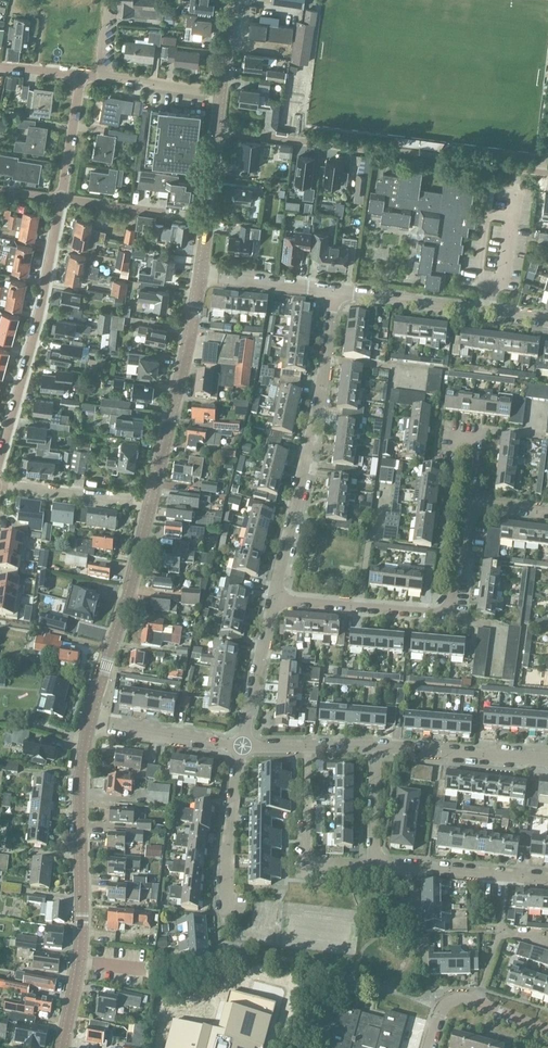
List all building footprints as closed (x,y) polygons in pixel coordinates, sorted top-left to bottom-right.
[(118,3),(119,4),(119,14),(163,18),(164,0),(118,0),(118,3)] [(189,10),(213,13),(213,12),(215,10),(215,8),(214,6),(215,0),(212,0),(191,0),(189,10)] [(260,13),(261,9),(258,6),(250,5),(249,13),(257,14),(257,13),(260,13)] [(314,24),(316,11),(308,9),(306,23),(298,22),(292,60),(308,63),(314,24)] [(166,13),(166,22),(173,22),(174,14),(166,13)] [(198,15),(188,14),(185,39),(191,40),(191,32),(210,35),(212,21),(197,19),(198,15)] [(10,32),(29,34),(30,19),(16,18),(15,26),(10,26),(10,32)] [(292,42),(294,27),(251,22),(249,37),(292,42)] [(127,42),(125,58),(153,61),(155,45),(161,46),(162,32),(150,31),(148,44),(136,43),(127,42)] [(27,48),(29,34),(10,32),(9,38),(13,38),(13,47),(27,48)] [(176,45),(176,44),(177,37),(164,35),(163,43),(176,45)] [(198,68),(199,52),(177,50),(178,47),(170,46),(170,47),(169,52),(168,60),(175,61),(175,65),(198,68)] [(268,63),(269,57),(246,55),(244,68),(261,70),(262,62),(268,63)] [(286,81),(287,72),(268,70),(266,79),(286,81)] [(8,77),(7,84),(16,85),(17,78),(8,77)] [(270,91),(271,80),(260,79),(259,90),(242,88),(240,104),(267,107),(265,128),(277,129),(280,101),(269,100),(270,91)] [(23,84),(21,97),(28,98),(29,89),(30,85),(23,84)] [(29,98),(27,116),(40,118),(40,114),(49,115),(52,91),(36,89),(36,90),(29,89),(28,98),(29,98)] [(118,123),(122,100),(111,98),(110,103),(105,102),(101,121),(118,123)] [(139,115),(142,101),(134,100),(132,113),(139,115)] [(143,109),(136,169),(140,169),(147,110),(143,109)] [(200,116),(195,115),(152,110),(146,164),(194,170),(196,153),(200,116)] [(43,153),(46,135),(40,134),(41,128),(35,127),(36,121),(20,119),(19,126),(29,128),(27,141),(16,140),(14,149),(43,153)] [(136,142),(137,134),(110,129),(108,135),(105,135),(104,140),(98,139),(95,157),(111,160),(115,138),(136,142)] [(259,168),(261,144),(243,142),(241,166),(259,168)] [(297,158),(298,146),(281,144),(280,155),(297,158)] [(41,164),(17,160),(18,154),(0,151),(0,165),(11,167),(16,168),(15,171),(21,172),(20,178),(38,181),(41,164)] [(314,158),(299,155),(294,183),(305,185),(303,198),(313,199),(314,189),(311,188),(314,158)] [(344,163),(327,160),(324,184),(341,187),(341,183),(347,184),(349,172),(343,171),(344,163)] [(110,174),(93,171),(90,188),(115,191),(115,186),(118,186),(118,184),(122,185),(124,169),(111,167),(110,174)] [(419,189),(421,171),(403,168),(402,176),(383,174),(382,186),(377,185),(376,192),(371,192),(369,210),(374,210),(373,214),(382,215),(381,224),(390,226),(391,221),(400,223),(399,227),(409,228),(410,222),(418,224),(423,224),(426,230),(424,242),(419,241),(417,251),(421,252),(420,261),(416,260),(414,270),(423,271),(422,280),(426,281),(425,286),(443,288),(446,269),(459,271),(460,262),(457,261),(459,252),(462,253),(463,243),(460,243),(461,234),(467,235),(468,225),(459,224),(461,215),(469,216),(474,184),(455,181),(455,184),(444,182),(443,192),(419,189)] [(137,169),(136,180),(139,181),(139,186),(159,190),(160,186),(169,187),(167,205),(184,207),(184,203),(194,205),(197,184),(178,181),(179,176),(171,174),(159,172),(141,169),(137,169)] [(365,193),(367,175),(357,173),(355,192),(365,193)] [(260,196),(261,190),(235,188),(234,202),(251,204),(252,195),(260,196)] [(305,203),(304,212),(312,213),(313,203),(305,203)] [(9,221),(37,226),(40,213),(24,210),(23,217),(11,215),(11,210),(5,209),(3,219),(5,220),(9,220),(9,221)] [(106,232),(92,229),(93,221),(77,218),(77,219),(76,218),(74,220),(73,224),(74,226),(76,227),(75,232),(105,237),(106,232)] [(9,221),(8,227),(17,228),(17,229),(21,230),(20,236),(35,239),(37,226),(9,221)] [(188,242),(190,226),(173,223),(172,228),(164,227),(164,225),(155,224),(153,238),(162,239),(163,236),(171,238),(170,240),(188,242)] [(228,245),(227,249),(229,249),(229,251),(252,254),(254,239),(259,240),(261,228),(252,227),(242,226),(241,238),(231,237),(230,243),(228,243),(228,245)] [(134,243),(135,239),(136,230),(127,228),(124,241),(134,243)] [(72,245),(74,245),(88,248),(88,247),(92,248),(96,245),(96,242),(104,243),(105,237),(75,232),(74,237),(72,237),(70,238),(69,242),(71,244),(72,245)] [(310,247),(312,233),(297,232),(296,238),(286,237),(283,259),(299,261),(301,246),(310,247)] [(333,267),(335,245),(328,244),(328,238),(323,237),(324,235),(315,233),(313,250),(321,251),(319,265),(333,267)] [(335,245),(333,267),(346,268),(347,254),(355,255),(357,238),(349,237),(348,240),(343,239),(342,246),(335,245)] [(135,239),(134,248),(139,249),(142,250),(143,240),(135,239)] [(2,256),(15,258),(31,261),(33,248),(22,245),(18,245),(18,246),(13,245),(12,251),(0,249),(0,255),(2,256)] [(132,251),(122,249),(119,249),(117,258),(130,261),(132,251)] [(69,262),(68,267),(98,272),(99,267),(92,266),(93,263),(90,258),(86,258),(86,257),(71,253),(70,254),(69,254),(67,255),(66,259),(68,262),(69,262)] [(28,274),(31,261),(15,258),(2,256),(1,262),(14,264),(13,271),(28,274)] [(139,271),(138,280),(164,283),(165,276),(171,277),(174,260),(154,257),(151,273),(139,271)] [(130,261),(117,258),(115,266),(129,269),(130,261)] [(97,279),(98,272),(68,267),(67,272),(66,272),(64,273),(63,277),(64,280),(66,280),(65,280),(81,283),(83,276),(97,279)] [(26,282),(11,280),(10,287),(0,285),(0,291),(24,296),(26,282)] [(126,296),(128,283),(114,281),(112,293),(117,294),(125,296),(126,296)] [(167,310),(169,292),(158,291),(159,284),(141,282),(139,298),(156,300),(155,308),(167,310)] [(102,299),(104,292),(87,289),(86,296),(102,299)] [(64,290),(61,305),(72,308),(71,315),(81,316),(83,309),(79,308),(82,294),(64,290)] [(24,296),(0,291),(0,297),(7,299),(6,306),(21,309),(24,296)] [(125,296),(117,294),(115,305),(123,306),(125,296)] [(226,314),(228,296),(214,294),(212,312),(226,314)] [(239,315),(241,297),(228,296),(226,314),(239,315)] [(253,317),(255,299),(241,297),(239,315),(253,317)] [(286,307),(285,318),(292,319),(312,321),(314,321),(314,318),(313,318),(314,310),(305,309),(306,300),(294,298),(293,307),(286,307)] [(255,299),(253,317),(266,318),(268,300),(255,299)] [(273,302),(271,315),(279,317),(281,303),(273,302)] [(19,317),(3,312),(1,319),(0,319),(0,326),(16,330),(19,317)] [(109,332),(111,314),(100,312),(97,331),(109,332)] [(348,325),(369,328),(370,317),(350,314),(348,325)] [(292,319),(291,329),(311,332),(312,332),(313,328),(312,328),(312,321),(292,319)] [(90,333),(91,327),(77,324),(77,323),(58,320),(55,334),(74,337),(76,330),(90,333)] [(407,340),(409,322),(396,320),(393,338),(406,340),(407,340)] [(420,341),(422,323),(409,322),(407,340),(406,340),(406,346),(412,347),(413,341),(420,341)] [(224,331),(225,325),(211,323),(210,330),(224,331)] [(432,350),(433,343),(435,325),(422,323),(420,341),(427,342),(426,349),(432,350)] [(165,346),(168,331),(148,327),(140,325),(138,333),(146,335),(145,342),(165,346)] [(368,334),(369,328),(348,325),(347,336),(372,339),(378,340),(378,335),(368,334)] [(450,337),(450,330),(448,329),(448,326),(435,325),(433,343),(432,350),(439,351),(440,344),(446,345),(447,337),(450,337)] [(16,330),(0,326),(0,340),(12,343),(16,330)] [(251,328),(250,335),(263,337),(263,330),(251,328)] [(311,332),(291,329),(284,328),(283,334),(290,335),(290,340),(310,342),(311,332)] [(473,352),(475,333),(462,332),(461,339),(456,338),(455,347),(454,347),(452,356),(459,357),(461,350),(473,352)] [(488,335),(475,333),(473,352),(486,354),(488,335)] [(208,343),(225,345),(231,346),(232,337),(209,335),(208,343)] [(501,336),(488,335),(486,354),(492,354),(492,362),(497,362),(501,336)] [(371,345),(372,339),(347,336),(346,346),(366,349),(371,350),(378,351),(378,346),(372,346),(372,345),(371,345)] [(116,337),(109,340),(113,348),(120,345),(116,337)] [(215,367),(236,369),(251,371),(251,370),(258,371),(263,342),(240,338),(232,337),(231,346),(225,345),(223,358),(216,357),(215,367)] [(499,355),(498,363),(504,363),(505,355),(511,356),(514,338),(501,337),(499,355)] [(514,338),(511,356),(519,357),(518,365),(523,365),(527,340),(514,338)] [(283,349),(283,350),(288,350),(309,353),(310,353),(310,349),(309,349),(310,342),(290,340),(284,339),(283,349)] [(523,365),(523,366),(529,367),(530,359),(537,360),(536,366),(537,366),(539,352),(540,342),(527,340),(523,365)] [(49,349),(47,357),(50,358),(50,360),(69,364),(70,356),(81,358),(82,351),(88,352),(89,347),(83,346),(83,347),(64,343),(62,349),(53,347),(52,349),(49,349)] [(204,347),(202,365),(215,367),(216,357),(223,358),(225,345),(208,343),(207,347),(204,347)] [(139,345),(138,349),(141,352),(145,351),(146,347),(143,344),(139,345)] [(371,350),(366,349),(346,346),(344,357),(370,360),(371,350)] [(536,370),(547,372),(547,346),(546,346),(545,353),(539,352),(537,366),(536,370)] [(10,351),(0,349),(0,362),(6,364),(10,351)] [(280,360),(287,361),(308,364),(309,360),(308,360),(309,353),(288,350),(283,350),(282,349),(280,360)] [(404,362),(405,357),(405,351),(399,350),(398,356),(391,355),(391,360),(404,362)] [(128,362),(126,372),(140,374),(150,375),(157,376),(159,359),(148,358),(149,354),(129,352),(128,362)] [(280,360),(280,365),(282,365),(281,370),(280,377),(301,380),(302,373),(307,374),(308,364),(287,361),(280,360)] [(89,364),(88,371),(98,372),(99,365),(89,364)] [(236,369),(215,367),(215,377),(198,375),(195,397),(217,400),(217,398),(223,399),(225,389),(234,390),(234,388),(248,390),(251,371),(236,369)] [(341,378),(362,380),(363,370),(343,367),(341,378)] [(71,384),(72,372),(56,370),(56,376),(43,374),(41,389),(63,392),(64,383),(71,384)] [(441,384),(442,377),(429,376),(428,383),(441,384)] [(301,380),(281,377),(280,381),(280,383),(300,386),(301,380)] [(260,378),(259,383),(262,384),(261,387),(269,388),(270,379),(260,378)] [(361,391),(362,380),(341,378),(340,388),(361,391)] [(124,388),(125,381),(114,379),(113,387),(124,388)] [(299,393),(300,386),(280,383),(280,381),(276,380),(276,382),(274,382),(273,388),(275,388),(275,389),(277,389),(275,399),(299,404),(302,394),(299,393)] [(145,383),(134,382),(134,383),(129,383),(128,390),(128,391),(127,397),(132,398),(132,397),(152,400),(154,386),(145,385),(145,383)] [(440,391),(441,384),(428,383),(427,389),(440,391)] [(527,385),(526,399),(532,400),(534,386),(527,385)] [(534,386),(532,400),(538,400),(540,387),(534,386)] [(359,401),(361,391),(340,388),(339,399),(359,401)] [(461,389),(455,388),(454,391),(447,390),(447,393),(445,412),(458,413),(460,395),(461,389)] [(471,415),(473,396),(474,392),(466,391),(466,390),(461,389),(460,395),(458,413),(471,415)] [(401,391),(392,390),(390,404),(395,404),(399,405),(401,391)] [(413,393),(407,392),(405,406),(412,407),(413,393)] [(484,417),(487,392),(481,392),(480,397),(473,396),(471,415),(484,417)] [(497,418),(499,400),(492,399),(493,393),(487,392),(484,417),(497,418)] [(413,393),(412,407),(414,407),(418,408),(420,394),(413,393)] [(426,395),(420,394),(418,408),(424,409),(426,395)] [(103,396),(102,404),(111,405),(119,406),(124,407),(125,399),(103,396)] [(499,400),(497,418),(510,420),(511,417),(511,411),(512,405),(525,406),(526,400),(513,398),(500,396),(499,400)] [(80,407),(81,401),(62,398),(61,404),(80,407)] [(299,404),(275,399),(271,398),(269,409),(271,409),(297,415),(299,404)] [(35,399),(33,414),(52,416),(51,422),(52,422),(60,423),(67,423),(68,415),(61,414),(62,410),(53,409),(53,402),(35,399)] [(339,399),(337,410),(343,410),(342,417),(363,419),(364,413),(364,408),(359,407),(359,401),(339,399)] [(101,404),(100,412),(111,413),(109,422),(117,423),(115,432),(142,435),(144,419),(117,416),(119,406),(101,404)] [(215,423),(216,421),(217,408),(194,406),(192,421),(197,421),(196,424),(204,424),(204,422),(215,423)] [(430,423),(432,410),(424,409),(418,408),(414,407),(412,420),(430,423)] [(295,425),(297,415),(271,409),(270,414),(276,416),(275,421),(295,425)] [(511,411),(511,417),(524,419),(524,412),(511,411)] [(362,426),(363,419),(342,417),(341,423),(339,423),(338,434),(358,436),(359,426),(362,426)] [(510,420),(510,423),(523,425),(524,419),(511,417),(510,420)] [(270,431),(268,440),(281,443),(283,434),(293,436),(295,425),(275,421),(269,419),(268,425),(274,426),(272,431),(270,431)] [(428,435),(430,423),(412,420),(410,433),(428,435)] [(67,423),(60,423),(52,422),(51,429),(69,431),(70,424),(67,423)] [(215,423),(214,431),(239,433),(239,424),(231,423),(231,425),(215,423)] [(38,446),(44,446),(50,447),(52,435),(47,434),(47,427),(29,425),(27,440),(38,441),(38,446)] [(390,439),(392,430),(386,429),(385,442),(392,443),(393,440),(390,439)] [(213,447),(215,434),(189,430),(186,450),(196,452),(197,445),(213,447)] [(403,445),(427,448),(428,435),(410,433),(405,432),(403,445)] [(357,441),(358,436),(338,434),(336,444),(357,447),(361,447),(361,442),(357,441)] [(525,453),(525,447),(520,446),(521,439),(502,437),(500,450),(525,453)] [(78,440),(77,448),(90,450),(91,442),(78,440)] [(268,450),(265,461),(286,466),(288,455),(290,445),(281,443),(268,440),(266,450),(268,450)] [(113,451),(113,452),(120,453),(120,454),(120,455),(136,458),(138,444),(122,441),(121,447),(114,446),(113,451)] [(539,451),(537,455),(541,455),(546,456),(547,443),(543,442),(542,451),(539,451)] [(392,444),(384,443),(382,457),(391,458),(392,444)] [(244,444),(242,453),(249,454),(251,446),(244,444)] [(355,457),(357,447),(336,444),(335,455),(355,457)] [(427,448),(403,445),(402,452),(408,453),(407,460),(425,462),(427,448)] [(28,467),(27,472),(40,474),(42,459),(44,446),(38,446),(36,458),(23,457),(22,466),(28,467)] [(49,460),(50,447),(44,446),(42,459),(40,474),(54,475),(55,461),(49,460)] [(71,469),(85,470),(88,450),(75,448),(75,449),(71,469)] [(236,460),(236,455),(237,452),(223,450),(222,458),(236,460)] [(524,459),(525,453),(500,450),(499,463),(518,465),(519,459),(524,459)] [(108,453),(107,460),(119,462),(118,468),(118,469),(134,472),(134,469),(136,468),(136,465),(135,463),(136,458),(120,455),(108,453)] [(355,457),(335,455),(334,465),(336,466),(336,472),(356,475),(357,468),(358,469),(360,458),(355,457)] [(176,463),(173,482),(191,485),(191,484),(194,484),(195,479),(201,480),(204,461),(189,458),(188,465),(176,463)] [(394,470),(395,462),(383,460),(382,468),(388,469),(394,470)] [(283,476),(286,466),(265,461),(263,471),(283,476)] [(396,476),(402,477),(404,463),(395,462),(394,470),(394,471),(397,471),(396,476)] [(521,479),(522,473),(517,472),(518,465),(499,463),(497,476),(521,479)] [(422,479),(440,482),(442,469),(424,466),(422,479)] [(280,486),(283,476),(255,469),(255,473),(262,475),(261,481),(280,486)] [(388,469),(385,483),(392,484),(394,471),(394,470),(388,469)] [(329,477),(328,488),(329,489),(331,489),(351,491),(357,492),(358,487),(352,486),(352,480),(355,481),(356,475),(336,472),(335,478),(329,477)] [(521,485),(521,479),(497,476),(496,489),(514,492),(515,484),(521,485)] [(440,482),(422,479),(418,479),(416,492),(438,495),(440,482)] [(278,497),(280,487),(280,486),(261,482),(258,492),(255,491),(253,498),(266,501),(266,503),(276,505),(278,497)] [(203,484),(202,492),(216,494),(217,486),(203,484)] [(350,502),(351,491),(331,489),(329,499),(350,502)] [(437,508),(438,495),(416,492),(414,505),(418,505),(437,508)] [(201,495),(200,499),(171,495),(169,506),(198,510),(200,501),(200,502),(210,504),(212,496),(201,495)] [(231,495),(229,503),(240,507),(243,499),(231,495)] [(18,499),(17,509),(20,510),(19,515),(18,524),(29,525),(28,531),(38,532),(40,532),(42,533),(43,525),(44,522),(44,517),(40,516),(41,504),(28,502),(28,500),(18,499)] [(349,508),(350,502),(329,499),(328,510),(351,513),(352,508),(349,508)] [(251,520),(270,525),(273,515),(264,512),(265,505),(253,502),(251,509),(253,510),(251,520)] [(418,505),(417,518),(437,521),(439,508),(437,508),(418,505)] [(72,526),(75,508),(54,506),(52,524),(72,526)] [(167,512),(166,516),(167,517),(167,519),(192,523),(193,512),(188,512),(171,509),(169,509),(168,511),(167,512)] [(89,511),(82,510),(80,525),(88,526),(88,527),(115,530),(117,514),(89,510),(89,511)] [(353,513),(351,513),(328,510),(326,521),(336,522),(335,528),(350,530),(353,513)] [(227,514),(225,523),(233,524),(235,516),(227,514)] [(401,516),(387,514),(386,520),(400,522),(401,516)] [(417,518),(415,531),(433,533),(435,534),(437,521),(417,518)] [(268,535),(270,525),(251,520),(248,530),(268,535)] [(400,522),(386,520),(385,527),(399,529),(400,522)] [(516,525),(503,523),(502,530),(501,537),(501,542),(513,543),(516,525)] [(42,533),(41,543),(51,543),(53,526),(43,525),(42,533)] [(167,525),(165,538),(171,539),(181,540),(184,541),(191,541),(192,538),(205,540),(206,530),(203,529),(189,528),(183,527),(178,527),(171,526),(167,525)] [(526,545),(529,527),(516,525),(513,543),(526,545)] [(398,536),(399,529),(385,527),(384,534),(398,536)] [(539,547),(541,528),(529,527),(526,545),(539,547)] [(541,528),(539,547),(547,548),(547,529),(541,528)] [(489,529),(488,535),(501,537),(502,530),(489,529)] [(265,546),(268,535),(248,530),(245,541),(265,546)] [(432,547),(433,533),(415,531),(413,544),(432,547)] [(397,542),(398,536),(384,534),(383,540),(397,542)] [(2,535),(1,547),(26,550),(28,539),(2,535)] [(488,535),(487,542),(500,543),(501,542),(501,537),(488,535)] [(79,542),(77,555),(89,557),(94,557),(95,550),(113,552),(113,551),(115,551),(116,545),(114,544),(114,539),(95,537),(94,545),(87,544),(87,543),(79,542)] [(262,556),(265,546),(245,541),(243,551),(242,551),(262,556)] [(189,552),(190,544),(176,542),(175,550),(189,552)] [(487,542),(487,548),(500,550),(500,543),(487,542)] [(0,552),(0,558),(20,561),(24,562),(26,550),(1,547),(0,552)] [(487,548),(486,554),(499,556),(500,550),(487,548)] [(242,551),(243,551),(237,549),(235,560),(260,567),(262,556),(242,551)] [(41,553),(40,560),(47,561),(48,552),(41,551),(41,553)] [(193,565),(194,553),(173,551),(173,557),(160,555),(160,557),(158,557),(156,558),(156,560),(157,562),(159,562),(159,567),(170,569),(169,574),(179,575),(181,563),(188,563),(188,564),(193,565)] [(67,554),(65,564),(87,568),(89,557),(77,555),(67,554)] [(499,556),(486,554),(485,561),(498,562),(499,558),(499,556)] [(202,555),(201,562),(212,564),(213,556),(202,555)] [(1,576),(1,575),(18,578),(18,577),(20,561),(0,558),(0,576),(1,576)] [(260,567),(235,560),(232,570),(232,571),(231,577),(244,580),(246,574),(257,577),(260,567)] [(482,577),(499,580),(501,566),(483,564),(482,577)] [(109,580),(111,569),(90,565),(89,577),(109,580)] [(410,574),(408,592),(421,594),(425,570),(411,568),(410,574)] [(382,589),(385,571),(371,569),(369,587),(382,589)] [(395,591),(398,572),(385,571),(382,589),(395,591)] [(41,572),(39,590),(48,591),(50,573),(41,572)] [(408,592),(410,574),(398,572),(395,591),(408,592)] [(17,594),(20,577),(18,577),(18,578),(1,575),(1,576),(0,581),(0,580),(0,592),(17,594)] [(179,587),(180,578),(175,577),(175,579),(155,576),(153,590),(173,592),(174,589),(177,589),(179,587)] [(242,587),(244,580),(231,577),(229,584),(242,587)] [(498,592),(499,580),(482,577),(480,590),(498,592)] [(229,584),(227,590),(230,591),(228,601),(248,605),(250,595),(241,593),(242,587),(229,584)] [(71,587),(67,602),(97,609),(97,607),(99,608),(100,602),(99,602),(101,595),(71,587)] [(183,597),(203,600),(206,592),(202,592),(201,592),(184,590),(183,597)] [(497,600),(498,592),(480,590),(478,603),(502,606),(503,600),(497,600)] [(20,606),(21,595),(17,594),(0,592),(0,604),(20,606)] [(201,608),(203,600),(183,597),(182,606),(199,608),(201,608)] [(177,614),(178,606),(171,605),(171,600),(154,598),(152,611),(177,614)] [(246,616),(248,605),(228,601),(221,600),(219,610),(226,612),(246,616)] [(42,615),(39,627),(65,634),(69,618),(93,624),(95,617),(96,617),(98,612),(96,612),(97,609),(67,602),(63,618),(63,620),(42,615)] [(502,612),(502,606),(478,603),(477,616),(494,619),(495,611),(502,612)] [(6,616),(6,618),(18,620),(20,606),(0,604),(0,615),(6,616)] [(244,626),(246,616),(226,612),(224,622),(244,626)] [(299,635),(300,616),(286,615),(285,624),(281,624),(280,635),(286,635),(286,634),(298,635),(299,635)] [(312,636),(313,618),(300,616),(299,635),(298,635),(297,644),(304,644),(305,635),(312,636)] [(162,634),(181,637),(182,628),(174,627),(173,628),(164,627),(165,621),(145,618),(143,632),(162,634)] [(325,637),(327,619),(313,618),(312,636),(325,637)] [(344,648),(345,633),(339,632),(340,620),(327,619),(325,637),(324,646),(330,646),(331,637),(339,638),(338,647),(344,648)] [(219,621),(218,626),(222,627),(221,633),(220,639),(239,643),(240,637),(241,637),(244,637),(246,627),(245,626),(244,626),(224,622),(219,621)] [(180,645),(181,637),(162,634),(143,632),(141,645),(160,648),(161,640),(171,641),(171,644),(180,645)] [(365,634),(352,633),(350,650),(363,651),(365,634)] [(376,652),(378,635),(365,634),(363,651),(376,652)] [(389,653),(391,636),(378,635),(376,652),(389,653)] [(391,636),(389,653),(403,654),(404,637),(391,636)] [(36,638),(33,650),(44,652),(45,650),(54,652),(58,652),(59,650),(62,650),(60,663),(78,666),(78,665),(80,664),(81,660),(79,658),(81,652),(68,650),(68,648),(63,647),(64,644),(60,644),(61,640),(47,637),(46,640),(36,638)] [(425,656),(426,639),(413,638),(411,655),(425,656)] [(438,657),(439,640),(426,639),(425,656),(438,657)] [(237,661),(238,650),(228,648),(229,642),(220,640),(215,640),(212,657),(217,658),(237,661)] [(451,658),(452,641),(439,640),(438,657),(451,658)] [(452,641),(451,658),(464,659),(465,642),(452,641)] [(188,657),(188,652),(189,650),(178,648),(177,656),(188,657)] [(296,663),(296,656),(297,650),(283,648),(282,662),(296,663)] [(145,669),(146,655),(132,654),(130,667),(145,669)] [(217,658),(212,657),(202,656),(192,654),(191,659),(201,661),(200,663),(211,665),(211,668),(235,671),(237,661),(217,658)] [(298,682),(299,668),(282,666),(280,680),(298,682)] [(234,682),(235,671),(211,668),(209,678),(234,682)] [(320,681),(321,670),(313,669),(312,680),(320,681)] [(176,673),(175,680),(183,681),(185,675),(176,673)] [(234,682),(209,678),(208,689),(212,689),(233,692),(234,682)] [(45,680),(40,698),(49,700),(45,714),(46,714),(52,716),(63,719),(66,709),(63,708),(69,686),(54,682),(45,680)] [(298,682),(280,680),(279,694),(297,695),(298,687),(303,688),(304,682),(298,682)] [(403,707),(405,691),(405,686),(395,685),(395,690),(398,690),(396,706),(403,707)] [(231,703),(233,692),(212,689),(211,700),(231,703)] [(133,710),(136,692),(122,690),(119,708),(133,710)] [(147,712),(150,695),(136,692),(133,710),(147,712)] [(163,697),(160,714),(174,717),(177,699),(178,699),(179,695),(172,694),(171,698),(163,697)] [(302,709),(302,703),(296,702),(297,695),(279,694),(278,707),(300,709),(302,709)] [(147,712),(147,714),(153,715),(154,714),(154,713),(160,714),(163,697),(150,695),(147,712)] [(182,697),(180,707),(187,709),(189,699),(187,698),(182,697)] [(230,714),(231,703),(211,700),(210,711),(230,714)] [(346,727),(348,710),(342,709),(342,700),(336,700),(335,709),(333,725),(346,727)] [(499,713),(499,706),(493,706),(492,712),(486,712),(484,729),(498,730),(499,713)] [(299,715),(300,709),(278,707),(277,721),(277,726),(288,727),(289,722),(295,722),(295,715),(299,715)] [(333,725),(335,709),(321,708),(320,724),(333,725)] [(374,712),(372,729),(386,730),(386,725),(395,726),(397,709),(386,708),(386,713),(374,712)] [(524,732),(525,708),(519,708),(518,715),(512,714),(511,731),(524,732)] [(537,733),(538,716),(532,716),(532,709),(525,708),(524,732),(537,733)] [(316,724),(317,710),(310,710),(308,723),(316,724)] [(359,728),(361,711),(348,710),(346,727),(359,728)] [(372,729),(374,712),(361,711),(359,728),(372,729)] [(420,716),(420,711),(414,711),(414,716),(406,715),(405,732),(418,733),(420,716)] [(511,731),(512,714),(499,713),(498,730),(511,731)] [(433,717),(420,716),(418,733),(431,734),(433,717)] [(538,716),(537,733),(547,734),(547,717),(538,716)] [(444,735),(446,718),(433,717),(431,734),(444,735)] [(457,736),(459,719),(446,718),(444,735),(457,736)] [(459,719),(457,736),(470,737),(472,720),(459,719)] [(6,736),(4,745),(12,747),(12,744),(26,747),(24,755),(34,757),(33,760),(32,764),(46,767),(48,760),(54,761),(54,759),(56,760),(58,751),(56,751),(56,748),(48,747),(49,745),(37,742),(36,745),(27,743),(28,741),(29,734),(14,731),(13,738),(6,736)] [(118,750),(115,767),(141,771),(143,753),(130,751),(130,752),(118,750)] [(184,778),(187,760),(174,758),(170,776),(179,777),(178,783),(183,784),(184,778)] [(187,760),(184,778),(197,780),(200,762),(200,759),(194,758),(192,759),(192,760),(187,760)] [(200,762),(197,780),(210,783),(214,764),(200,762)] [(336,769),(336,782),(354,782),(354,769),(345,769),(345,762),(331,762),(331,769),(336,769)] [(4,764),(3,772),(17,773),(18,766),(4,764)] [(152,779),(154,766),(148,765),(146,778),(152,779)] [(154,766),(152,779),(159,780),(161,767),(154,766)] [(418,781),(420,767),(413,767),(412,780),(418,781)] [(420,767),(418,781),(425,782),(427,768),(420,767)] [(271,783),(271,768),(259,768),(259,783),(271,783)] [(271,783),(291,783),(291,774),(282,774),(282,768),(271,768),(271,783)] [(427,768),(425,782),(431,782),(433,769),(427,768)] [(438,795),(445,795),(445,792),(458,794),(461,775),(448,773),(446,782),(440,781),(438,795)] [(472,796),(474,777),(461,775),(458,794),(472,796)] [(33,791),(53,793),(54,779),(35,777),(33,791)] [(105,787),(105,793),(107,793),(107,795),(122,797),(123,792),(131,793),(133,779),(124,778),(109,777),(108,787),(105,787)] [(485,797),(487,778),(474,777),(472,796),(485,797)] [(498,799),(501,780),(487,778),(485,797),(498,799)] [(530,808),(532,793),(526,793),(527,784),(527,782),(526,780),(520,779),(518,781),(518,783),(514,782),(511,801),(524,803),(524,807),(530,808)] [(541,779),(539,794),(532,793),(530,808),(537,809),(538,798),(547,799),(547,780),(541,779)] [(511,801),(514,782),(501,780),(498,799),(511,801)] [(353,796),(354,782),(336,782),(336,795),(353,796)] [(270,798),(271,783),(259,783),(259,798),(270,798)] [(291,792),(291,783),(271,783),(270,798),(282,798),(282,792),(291,792)] [(169,804),(171,787),(149,785),(147,801),(169,804)] [(51,806),(53,793),(33,791),(32,804),(51,806)] [(394,821),(417,824),(420,795),(398,792),(394,821)] [(210,797),(206,796),(193,795),(193,801),(210,803),(210,797)] [(353,809),(353,796),(336,795),(336,809),(353,809)] [(445,795),(438,795),(436,809),(443,810),(445,795)] [(270,812),(270,798),(259,798),(258,812),(261,812),(270,812)] [(282,803),(282,798),(270,798),(270,812),(282,813),(291,813),(291,804),(282,803)] [(50,820),(51,806),(32,804),(30,817),(50,820)] [(182,816),(211,819),(213,806),(197,804),(196,811),(183,809),(182,816)] [(317,821),(324,822),(324,808),(316,808),(316,821),(317,821)] [(111,809),(110,823),(137,825),(136,830),(151,832),(152,822),(140,822),(140,819),(134,819),(134,810),(111,809)] [(353,822),(353,809),(336,809),(335,822),(353,822)] [(258,812),(250,812),(250,827),(261,827),(261,812),(258,812)] [(282,813),(270,812),(261,812),(261,827),(272,827),(273,821),(282,821),(282,813)] [(434,826),(441,827),(443,813),(436,812),(434,826)] [(210,832),(211,819),(182,816),(182,822),(195,823),(194,830),(208,832),(210,832)] [(48,833),(50,820),(30,817),(29,831),(48,833)] [(544,859),(546,840),(541,840),(542,830),(535,829),(536,818),(529,817),(527,833),(525,848),(532,848),(531,857),(544,859)] [(324,828),(324,822),(317,821),(316,821),(316,834),(322,834),(322,828),(324,828)] [(413,851),(417,824),(394,821),(391,848),(413,851)] [(353,835),(353,822),(335,822),(335,835),(353,835)] [(441,827),(434,826),(432,839),(439,840),(438,849),(451,851),(453,832),(440,830),(441,827)] [(261,841),(261,827),(250,827),(249,841),(261,841)] [(272,832),(272,827),(261,827),(261,841),(282,841),(282,833),(272,832)] [(453,832),(451,851),(464,853),(467,834),(467,830),(454,829),(453,832)] [(177,841),(206,845),(208,832),(194,830),(191,830),(190,837),(177,835),(177,836),(177,841)] [(47,847),(48,833),(29,831),(27,844),(34,845),(41,846),(47,847)] [(109,835),(108,849),(124,851),(125,844),(134,845),(134,843),(143,844),(144,832),(127,831),(126,836),(109,835)] [(525,848),(527,833),(521,832),(520,841),(506,839),(504,858),(517,860),(519,847),(525,848)] [(477,854),(480,835),(467,834),(464,853),(477,854)] [(326,855),(343,855),(344,848),(353,848),(353,835),(335,835),(335,848),(326,848),(326,855)] [(491,856),(493,837),(480,835),(477,854),(491,856)] [(504,858),(506,839),(493,837),(491,856),(504,858)] [(205,858),(206,845),(177,841),(176,847),(189,849),(188,856),(205,858)] [(261,856),(261,841),(249,841),(249,855),(261,856)] [(281,850),(282,841),(261,841),(261,856),(272,856),(272,850),(281,850)] [(146,845),(145,857),(160,859),(161,847),(146,845)] [(260,870),(261,856),(249,855),(249,870),(260,870)] [(1,856),(0,856),(0,871),(7,872),(9,857),(1,856)] [(174,864),(173,867),(203,871),(205,858),(188,856),(187,863),(174,861),(174,864)] [(272,862),(272,856),(261,856),(260,870),(281,870),(281,862),(272,862)] [(140,872),(141,859),(125,857),(124,861),(109,860),(108,875),(125,876),(126,870),(140,872)] [(32,874),(51,876),(52,863),(34,860),(32,874)] [(173,868),(173,873),(186,875),(185,882),(201,884),(203,871),(173,867),(173,868)] [(260,885),(260,870),(249,870),(249,885),(260,885)] [(281,879),(281,870),(260,870),(260,885),(271,885),(272,879),(281,879)] [(49,890),(51,876),(32,874),(30,888),(49,890)] [(133,883),(147,885),(147,877),(134,877),(133,883)] [(171,888),(170,893),(200,897),(201,884),(185,882),(184,889),(171,887),(171,888)] [(147,885),(133,883),(128,883),(127,887),(110,886),(108,900),(126,902),(140,903),(141,889),(147,890),(151,891),(151,892),(159,893),(160,887),(152,886),(152,885),(147,885)] [(422,897),(440,897),(440,888),(450,888),(450,883),(422,884),(422,897)] [(1,884),(0,884),(0,892),(20,895),(21,886),(1,884)] [(528,911),(530,893),(517,892),(516,901),(509,901),(508,921),(515,922),(516,910),(528,911)] [(198,910),(200,897),(170,893),(170,900),(183,901),(182,908),(198,910)] [(541,912),(543,894),(530,893),(528,911),(541,912)] [(45,905),(46,898),(29,896),(28,903),(45,905)] [(423,911),(451,910),(451,905),(440,905),(440,897),(422,897),(423,911)] [(65,922),(66,905),(47,903),(45,921),(65,922)] [(451,910),(423,911),(423,924),(427,924),(427,932),(443,932),(443,923),(441,923),(440,915),(450,915),(451,911),(451,910)] [(144,928),(151,929),(152,916),(110,911),(109,924),(108,931),(118,932),(119,926),(133,927),(134,923),(144,924),(144,928)] [(495,921),(495,919),(496,913),(487,912),(486,920),(495,921)] [(188,934),(206,933),(206,919),(177,921),(177,925),(187,925),(188,934)] [(45,930),(44,934),(46,937),(45,948),(62,950),(64,929),(47,927),(47,928),(45,930)] [(178,943),(179,947),(207,946),(206,933),(188,934),(188,942),(178,943)] [(168,936),(157,937),(158,948),(168,947),(168,936)] [(4,940),(3,946),(16,947),(16,948),(36,951),(37,944),(17,942),(17,941),(10,940),(10,941),(4,940)] [(529,960),(533,947),(520,943),(516,956),(529,960)] [(179,949),(179,953),(179,952),(189,952),(189,960),(208,959),(207,946),(179,947),(179,949)] [(444,976),(443,957),(435,957),(435,947),(430,947),(430,957),(429,957),(430,976),(444,976)] [(444,976),(457,975),(456,947),(452,947),(452,957),(443,957),(444,976)] [(456,947),(457,975),(470,975),(470,970),(478,970),(478,954),(469,954),(469,957),(461,957),(461,947),(456,947)] [(542,964),(546,951),(533,947),(529,960),(542,964)] [(18,949),(17,957),(23,958),(22,960),(34,961),(33,969),(42,970),(42,971),(59,973),(59,969),(61,957),(30,953),(30,951),(18,949)] [(221,969),(219,976),(227,979),(229,972),(221,969)] [(520,990),(525,974),(512,970),(507,986),(520,990)] [(17,973),(16,981),(24,983),(23,986),(30,987),(55,992),(57,981),(25,975),(17,973)] [(532,994),(537,978),(525,974),(520,990),(532,994)] [(224,988),(227,979),(219,976),(216,986),(224,988)] [(547,987),(547,981),(537,978),(532,994),(544,998),(547,987)] [(32,996),(33,993),(29,992),(30,987),(23,986),(0,981),(0,990),(32,996)] [(166,1047),(265,1047),(276,1006),(230,993),(219,1034),(173,1022),(166,1047)] [(97,1009),(96,1016),(105,1018),(104,1021),(115,1022),(117,1012),(118,1006),(127,1008),(128,1002),(141,1004),(146,1005),(147,997),(143,997),(128,994),(127,1001),(99,996),(97,1009)] [(6,1001),(4,1012),(18,1014),(31,1016),(32,1009),(34,1009),(34,1010),(51,1013),(53,1002),(37,999),(37,998),(29,997),(27,1004),(6,1001)] [(408,1018),(387,1012),(384,1021),(370,1017),(373,1009),(368,1008),(366,1016),(360,1014),(360,1013),(342,1008),(331,1047),(399,1047),(408,1018)] [(7,1037),(7,1033),(10,1033),(12,1023),(18,1024),(15,1043),(24,1045),(24,1047),(41,1047),(44,1047),(48,1029),(34,1027),(36,1018),(20,1015),(19,1015),(9,1013),(8,1023),(6,1022),(0,1021),(0,1036),(7,1037)] [(87,1031),(86,1035),(88,1036),(87,1042),(103,1045),(102,1047),(105,1047),(106,1042),(103,1041),(105,1031),(108,1032),(110,1025),(91,1022),(89,1030),(87,1031)] [(125,1047),(143,1047),(147,1027),(141,1026),(136,1026),(133,1045),(126,1044),(126,1047),(125,1047)] [(467,1037),(454,1033),(450,1047),(464,1047),(467,1037)] [(480,1041),(467,1037),(464,1047),(478,1047),(480,1041)]
